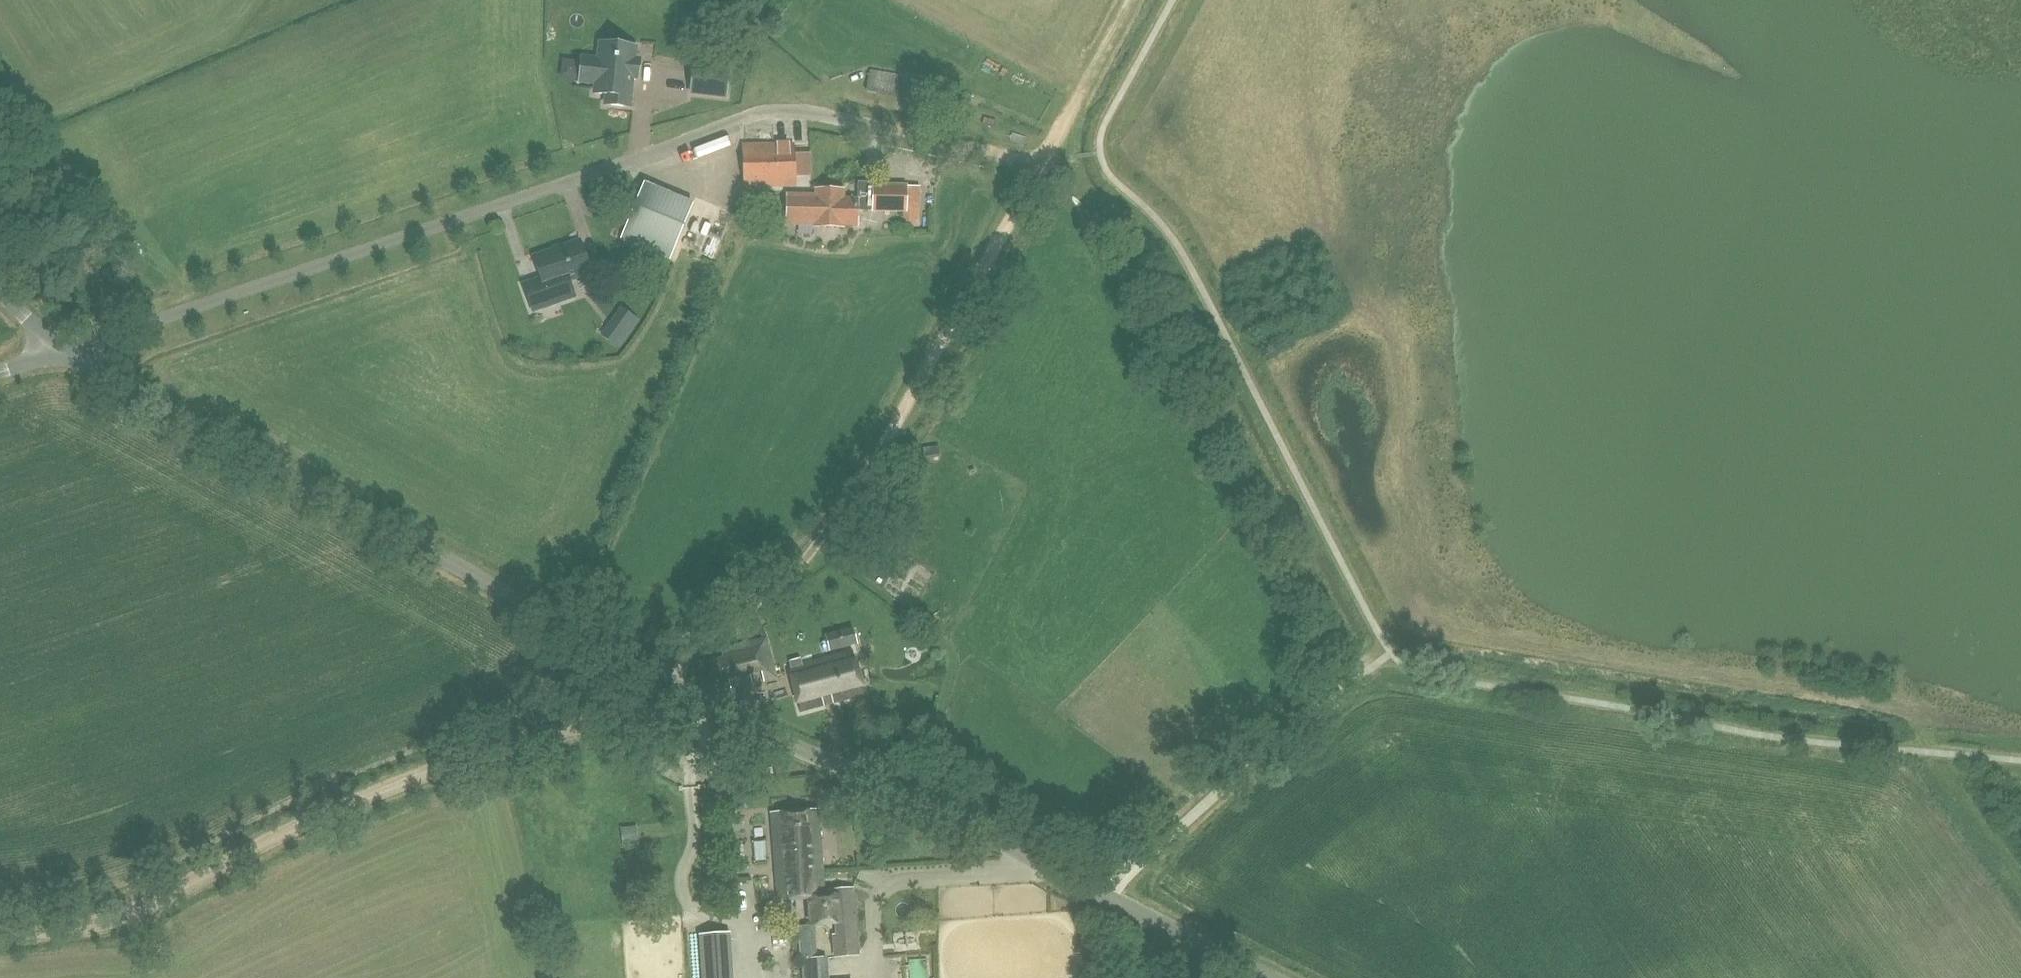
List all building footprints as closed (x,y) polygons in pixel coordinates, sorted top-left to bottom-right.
[(598,84),(598,96),(630,98),(630,66),(633,66),(634,44),(627,43),(628,24),(564,19),(562,43),(535,40),(535,68),(561,70),(562,84),(598,84)] [(729,71),(694,67),(691,92),(726,96),(729,71)] [(899,96),(902,75),(870,69),(866,90),(899,96)] [(744,185),(795,184),(794,142),(743,143),(744,185)] [(920,227),(920,208),(907,208),(907,183),(872,182),(872,211),(903,212),(902,227),(920,227)] [(670,258),(692,202),(644,183),(622,239),(670,258)] [(787,223),(815,223),(815,225),(843,226),(843,224),(857,224),(857,198),(843,198),(843,189),(816,189),(815,197),(807,197),(807,194),(788,194),(787,223)] [(533,310),(574,295),(569,279),(591,271),(579,240),(534,257),(541,278),(524,285),(533,310)] [(111,307),(118,304),(114,297),(107,300),(111,307)] [(621,306),(601,335),(619,348),(639,319),(621,306)] [(830,651),(858,643),(853,626),(825,634),(830,651)] [(768,637),(766,637),(722,647),(724,656),(711,659),(716,680),(728,677),(731,687),(752,682),(750,675),(761,672),(763,680),(777,677),(768,637)] [(800,712),(865,695),(853,650),(788,667),(800,712)] [(823,871),(820,809),(772,811),(777,900),(795,899),(793,870),(803,869),(803,871),(804,871),(804,875),(812,874),(812,872),(823,871)] [(636,836),(635,826),(621,827),(622,838),(636,836)] [(793,870),(795,899),(808,898),(809,925),(835,924),(836,934),(832,934),(833,943),(858,941),(853,888),(829,890),(829,896),(824,896),(823,871),(812,872),(812,874),(804,875),(804,871),(803,871),(803,869),(793,870)] [(730,932),(702,934),(703,945),(701,945),(704,977),(733,977),(730,932)] [(827,957),(801,959),(803,977),(829,977),(827,957)]
